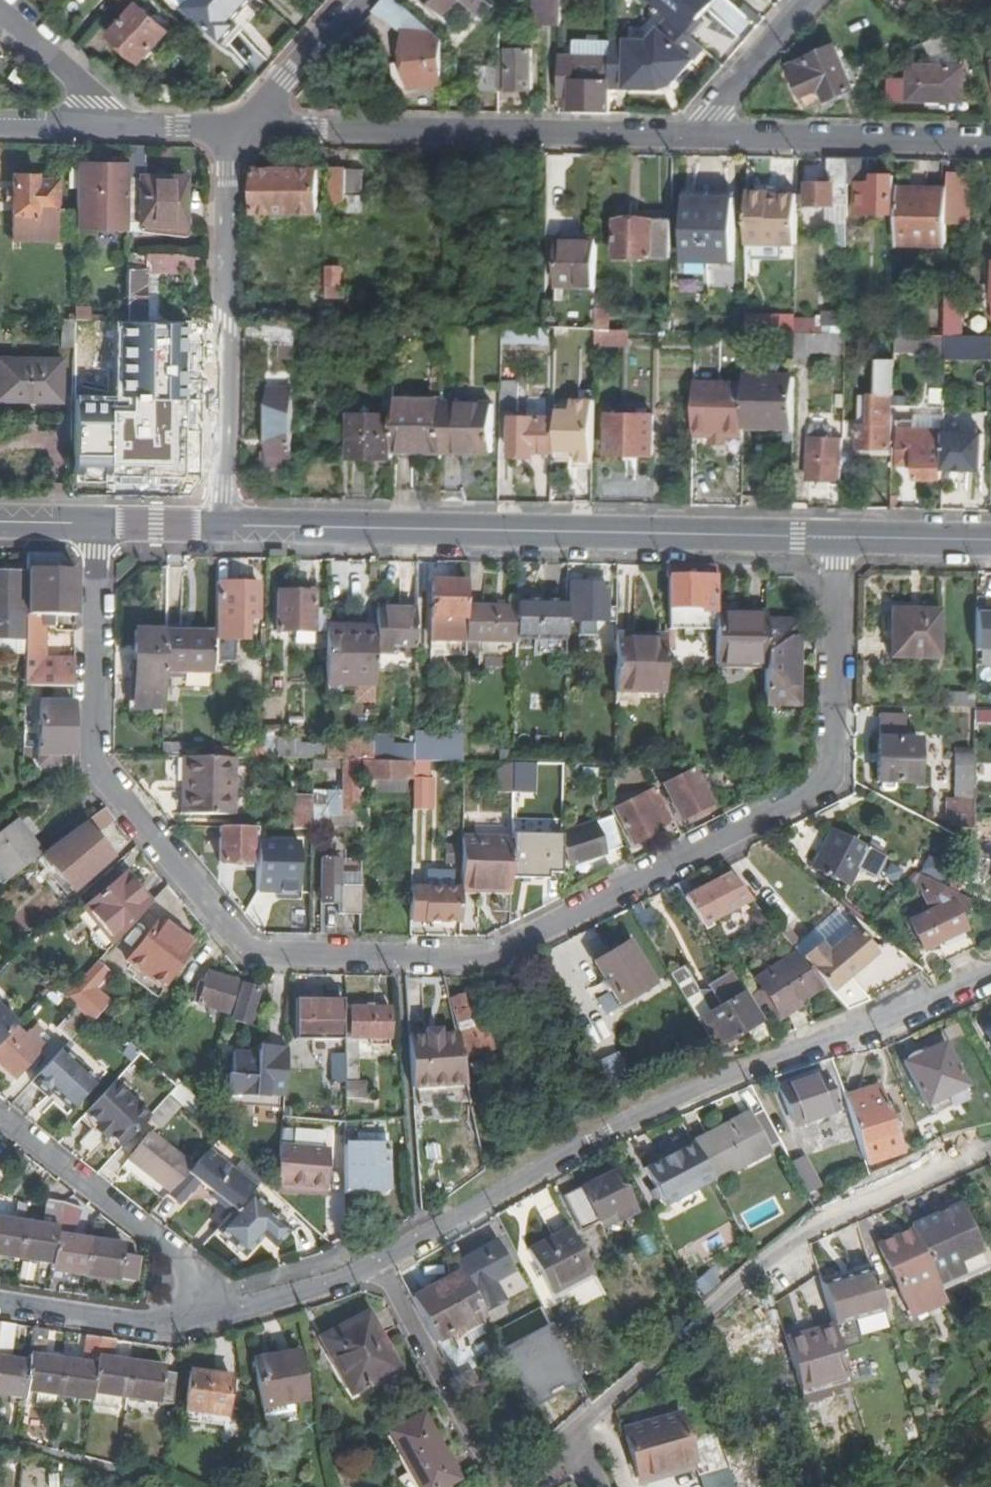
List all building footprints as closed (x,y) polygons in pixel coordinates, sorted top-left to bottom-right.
[(146,0),(122,0),(100,25),(142,62),(168,31),(140,6),(146,0)] [(182,9),(223,46),(241,26),(233,20),(240,12),(242,14),(255,0),(191,0),(182,9)] [(441,57),(441,39),(395,0),(384,0),(374,11),(413,45),(414,89),(441,90),(441,57)] [(446,17),(461,0),(427,0),(446,17)] [(561,0),(538,0),(542,9),(546,8),(545,26),(560,27),(561,1),(561,0)] [(619,5),(629,32),(688,10),(685,0),(632,0),(619,5)] [(546,8),(542,9),(533,13),(532,26),(545,26),(546,8)] [(621,33),(612,32),(612,46),(621,46),(621,33)] [(958,51),(952,33),(927,42),(926,43),(931,57),(958,51)] [(620,82),(621,46),(612,46),(612,82),(620,82)] [(836,46),(790,66),(803,98),(821,91),(826,103),(855,91),(836,46)] [(572,108),(572,114),(612,114),(612,85),(608,85),(609,50),(573,49),(573,51),(572,108)] [(532,51),(500,50),(499,69),(499,90),(532,91),(532,51)] [(560,51),(559,108),(572,108),(573,51),(560,51)] [(441,90),(441,91),(458,91),(457,57),(441,57),(441,90)] [(908,80),(889,80),(890,101),(962,102),(961,67),(908,66),(908,80)] [(499,90),(499,69),(468,69),(468,92),(499,92),(499,90)] [(628,82),(620,82),(612,82),(612,85),(612,114),(627,115),(628,82)] [(127,165),(126,226),(136,226),(136,236),(157,236),(157,226),(184,226),(184,177),(143,176),(144,147),(127,146),(127,165)] [(808,191),(798,191),(798,204),(809,204),(810,205),(835,205),(836,204),(848,204),(849,184),(849,159),(829,158),(828,185),(808,184),(808,191)] [(849,159),(849,184),(856,184),(856,213),(894,214),(894,176),(869,176),(868,159),(849,159)] [(127,165),(78,164),(76,225),(126,226),(127,165)] [(348,195),(348,171),(348,169),(333,169),(333,204),(347,204),(348,195)] [(318,171),(255,170),(255,214),(318,214),(318,171)] [(365,171),(348,171),(348,195),(363,196),(365,171)] [(11,193),(11,203),(11,241),(56,242),(56,181),(36,181),(35,176),(11,176),(11,193)] [(949,190),(949,220),(970,220),(971,176),(950,176),(949,190)] [(744,177),(730,177),(729,223),(744,223),(744,177)] [(948,246),(949,220),(949,190),(898,189),(897,245),(948,246)] [(834,208),(813,208),(813,236),(834,236),(834,208)] [(655,257),(672,257),(673,222),(654,222),(654,221),(615,220),(615,258),(655,258),(655,257)] [(597,287),(598,240),(559,239),(558,286),(597,287)] [(790,245),(760,244),(759,286),(789,287),(790,245)] [(144,268),(144,253),(126,252),(125,267),(144,268)] [(342,267),(327,267),(327,286),(342,287),(342,267)] [(125,271),(124,320),(143,321),(144,272),(125,271)] [(156,272),(144,272),(143,321),(155,321),(156,272)] [(607,293),(597,293),(597,328),(610,329),(610,309),(607,309),(607,293)] [(558,299),(545,298),(545,327),(557,327),(558,299)] [(770,332),(796,333),(796,317),(770,317),(770,332)] [(75,319),(61,319),(61,348),(74,348),(75,319)] [(74,348),(74,362),(102,362),(102,370),(181,371),(181,335),(102,334),(102,346),(91,346),(91,320),(75,319),(74,348)] [(295,345),(295,323),(264,322),(264,338),(272,339),(272,345),(281,345),(295,345)] [(541,343),(541,327),(502,326),(502,342),(541,343)] [(628,345),(628,329),(610,329),(597,328),(596,344),(628,345)] [(846,353),(846,334),(796,333),(795,365),(809,365),(809,352),(846,353)] [(990,352),(990,336),(978,336),(978,352),(990,352)] [(295,345),(281,345),(281,360),(294,360),(295,345)] [(741,352),(698,351),(697,372),(741,372),(741,352)] [(0,360),(0,401),(23,401),(24,398),(59,398),(60,361),(0,360)] [(893,448),(895,361),(879,361),(879,395),(860,396),(859,448),(893,448)] [(745,420),(745,428),(794,428),(795,377),(746,377),(745,420)] [(293,459),(294,381),(271,380),(271,447),(264,446),(264,458),(293,459)] [(518,383),(501,382),(500,413),(518,413),(518,383)] [(579,389),(579,399),(595,399),(596,390),(579,389)] [(845,420),(845,396),(835,395),(834,420),(845,420)] [(573,410),(558,410),(558,418),(558,453),(579,452),(579,458),(579,462),(595,462),(595,399),(579,399),(573,399),(573,404),(573,410)] [(393,415),(393,453),(443,453),(444,402),(444,400),(394,400),(393,415)] [(444,402),(443,453),(493,454),(493,403),(444,402)] [(393,453),(393,415),(349,415),(349,459),(393,460),(393,453)] [(654,416),(608,416),(607,454),(654,455),(654,416)] [(534,455),(558,455),(558,453),(558,418),(512,418),(512,457),(534,458),(534,455)] [(728,476),(745,476),(745,428),(745,420),(728,420),(728,476)] [(944,434),(944,424),(899,423),(899,449),(915,449),(915,479),(943,480),(943,470),(944,434)] [(809,480),(843,481),(844,440),(831,440),(831,426),(810,426),(809,480)] [(944,434),(943,470),(983,471),(983,434),(944,434)] [(72,457),(72,481),(100,481),(100,457),(72,457)] [(26,553),(24,639),(24,656),(24,687),(74,687),(75,648),(61,648),(61,661),(43,660),(43,629),(55,629),(55,617),(75,617),(76,571),(59,570),(59,554),(26,553)] [(667,566),(666,608),(716,608),(717,576),(717,566),(667,566)] [(24,639),(18,639),(20,574),(0,574),(0,655),(24,656),(24,639)] [(464,651),(465,619),(465,608),(465,582),(431,581),(431,583),(430,619),(429,650),(464,651)] [(565,636),(565,656),(579,657),(580,641),(578,641),(578,636),(594,636),(594,622),(614,622),(615,608),(607,607),(606,585),(566,584),(565,607),(565,636)] [(240,585),(216,585),(214,662),(230,663),(230,641),(245,641),(246,620),(257,620),(258,585),(247,585),(240,585)] [(311,593),(276,592),(275,633),(311,633),(311,593)] [(976,612),(990,612),(990,601),(976,601),(976,612)] [(515,608),(515,635),(565,636),(565,607),(515,606),(515,608)] [(515,635),(515,608),(465,608),(465,619),(464,643),(515,643),(515,635)] [(415,610),(374,609),(374,630),(373,656),(391,656),(391,648),(414,649),(415,610)] [(938,611),(891,610),(890,658),(936,659),(938,611)] [(977,612),(975,663),(990,664),(990,613),(977,612)] [(716,630),(715,665),(763,666),(764,622),(764,615),(716,615),(716,630)] [(763,666),(763,704),(794,704),(795,622),(764,622),(763,666)] [(374,630),(326,629),(325,687),(373,688),(373,656),(374,630)] [(163,673),(164,633),(133,632),(132,709),(162,710),(163,673)] [(164,633),(163,673),(211,673),(211,634),(164,633)] [(614,638),(613,691),(664,692),(666,639),(614,638)] [(947,694),(947,709),(973,709),(974,695),(947,694)] [(72,757),(74,703),(39,702),(38,768),(59,768),(59,756),(72,757)] [(974,724),(990,725),(990,710),(975,709),(974,724)] [(463,735),(413,734),(412,761),(463,762),(463,735)] [(919,741),(878,740),(877,783),(917,785),(919,741)] [(262,758),(276,759),(276,741),(262,741),(262,743),(262,758)] [(276,741),(276,759),(311,759),(324,759),(324,746),(298,746),(298,742),(276,741)] [(178,757),(182,757),(182,743),(161,743),(161,756),(166,756),(178,757)] [(372,760),(372,743),(324,743),(324,746),(324,759),(357,760),(362,760),(372,760)] [(513,749),(513,763),(532,764),(532,749),(513,749)] [(954,823),(970,828),(972,751),(956,750),(954,823)] [(212,757),(184,757),(184,779),(188,779),(187,813),(232,814),(233,758),(212,757)] [(310,827),(361,827),(361,814),(356,814),(357,760),(324,759),(311,759),(311,770),(342,770),(342,794),(327,793),(327,809),(311,809),(310,827)] [(412,761),(372,760),(362,760),(362,781),(405,782),(412,783),(412,761)] [(463,762),(462,797),(488,798),(488,803),(503,803),(502,827),(512,827),(513,794),(513,768),(476,767),(476,762),(463,762)] [(513,768),(513,794),(556,794),(557,764),(532,764),(513,763),(513,768)] [(563,764),(563,778),(577,778),(577,764),(563,764)] [(644,766),(649,775),(674,775),(674,766),(663,766),(644,766)] [(662,787),(680,821),(709,805),(692,771),(662,787)] [(405,782),(362,781),(361,794),(405,796),(405,782)] [(658,828),(674,820),(656,788),(614,809),(633,844),(660,831),(658,828)] [(310,827),(311,809),(311,798),(295,798),(294,830),(310,831),(310,827)] [(112,820),(103,810),(41,856),(39,857),(70,893),(111,857),(93,836),(112,820)] [(562,838),(562,851),(570,868),(622,847),(613,816),(562,838)] [(512,834),(545,835),(546,819),(513,818),(512,834)] [(5,882),(39,857),(41,856),(15,822),(0,833),(0,875),(5,882)] [(251,830),(219,829),(218,863),(250,864),(251,830)] [(867,852),(868,849),(832,830),(812,867),(848,886),(858,868),(875,877),(884,861),(867,852)] [(511,884),(512,837),(475,837),(475,850),(462,849),(461,889),(480,889),(480,884),(511,884)] [(297,862),(298,843),(273,841),(272,860),(297,862)] [(459,850),(448,850),(448,864),(458,864),(459,850)] [(360,915),(360,889),(338,889),(338,861),(320,860),(319,904),(338,905),(338,915),(360,915)] [(138,920),(150,906),(125,875),(81,910),(107,944),(135,917),(138,920)] [(682,898),(693,893),(686,878),(673,885),(682,898)] [(720,879),(693,893),(682,898),(702,929),(752,902),(732,878),(722,883),(720,879)] [(422,923),(461,924),(461,890),(423,889),(422,923)] [(907,923),(929,970),(973,949),(952,902),(907,923)] [(649,906),(635,914),(644,930),(658,923),(649,906)] [(162,991),(191,947),(159,921),(125,962),(162,991)] [(861,1004),(920,972),(886,944),(876,954),(860,936),(815,976),(824,987),(844,1011),(861,1004)] [(628,943),(593,964),(618,1005),(653,984),(628,943)] [(815,976),(795,953),(754,979),(777,1022),(824,987),(815,976)] [(96,965),(81,982),(64,1000),(75,1010),(88,1022),(90,1024),(107,1005),(93,992),(107,976),(96,965)] [(695,969),(673,982),(697,1021),(700,1019),(717,1048),(746,1031),(755,1045),(771,1036),(730,972),(716,980),(709,994),(703,984),(704,983),(695,969)] [(226,1017),(237,983),(207,974),(196,1007),(226,1017)] [(48,976),(44,981),(51,988),(56,983),(48,976)] [(257,990),(243,986),(232,1020),(247,1025),(257,990)] [(51,988),(42,997),(54,1008),(63,999),(51,988)] [(405,998),(408,1033),(424,1033),(422,997),(405,998)] [(450,1000),(467,1058),(502,1048),(499,1036),(495,1037),(490,1022),(472,1028),(462,997),(450,1000)] [(342,1001),(296,1001),(295,1041),(341,1041),(342,1001)] [(345,1083),(345,1099),(363,1099),(363,1084),(356,1084),(357,1040),(389,1040),(390,1009),(350,1009),(350,1040),(345,1040),(345,1047),(345,1083)] [(88,1022),(75,1010),(56,1030),(69,1042),(88,1022)] [(581,1030),(593,1049),(612,1037),(600,1018),(581,1030)] [(0,1042),(0,1068),(13,1080),(43,1047),(35,1039),(41,1033),(34,1026),(24,1036),(14,1027),(0,1042)] [(983,1035),(990,1051),(990,1031),(983,1035)] [(943,1045),(902,1065),(924,1108),(964,1088),(943,1045)] [(345,1083),(345,1047),(335,1047),(334,1055),(331,1055),(331,1083),(345,1083)] [(96,1083),(61,1051),(34,1079),(30,1084),(45,1097),(49,1093),(70,1111),(96,1083)] [(282,1099),(286,1053),(268,1052),(268,1057),(256,1056),(255,1058),(232,1056),(230,1079),(225,1079),(223,1098),(254,1101),(254,1097),(282,1099)] [(470,1067),(474,1077),(507,1067),(505,1057),(470,1067)] [(606,1068),(595,1073),(606,1097),(618,1093),(606,1068)] [(823,1074),(779,1090),(792,1126),(836,1110),(823,1074)] [(151,1117),(114,1083),(84,1114),(97,1126),(99,1124),(108,1133),(107,1135),(121,1148),(147,1121),(151,1117)] [(180,1084),(170,1093),(190,1115),(200,1105),(180,1084)] [(891,1126),(885,1108),(879,1088),(846,1099),(864,1165),(899,1153),(891,1126)] [(167,1100),(152,1115),(151,1117),(147,1121),(155,1128),(175,1107),(167,1100)] [(893,1106),(885,1108),(891,1126),(899,1124),(893,1106)] [(413,1119),(416,1165),(442,1165),(442,1158),(463,1157),(462,1136),(438,1136),(437,1126),(429,1126),(429,1118),(413,1119)] [(437,1118),(429,1118),(429,1126),(437,1126),(437,1118)] [(746,1118),(693,1146),(711,1180),(764,1152),(746,1118)] [(87,1152),(101,1142),(93,1130),(79,1140),(87,1152)] [(922,1145),(937,1137),(933,1130),(919,1137),(922,1145)] [(291,1150),(292,1132),(280,1131),(275,1183),(281,1183),(280,1187),(281,1187),(326,1189),(327,1152),(320,1152),(291,1150)] [(291,1150),(320,1152),(321,1134),(292,1132),(291,1150)] [(165,1197),(191,1168),(148,1134),(121,1168),(161,1201),(165,1197)] [(363,1146),(345,1146),(345,1188),(386,1188),(386,1138),(362,1137),(363,1146)] [(711,1180),(693,1146),(646,1169),(656,1188),(660,1195),(664,1204),(711,1180)] [(802,1157),(788,1164),(804,1196),(818,1190),(802,1157)] [(233,1210),(247,1195),(201,1158),(191,1168),(165,1197),(177,1205),(199,1182),(233,1210)] [(615,1171),(563,1198),(579,1230),(597,1221),(601,1229),(635,1212),(615,1171)] [(325,1197),(326,1189),(281,1187),(280,1187),(281,1183),(275,1183),(274,1194),(325,1197)] [(660,1195),(656,1188),(651,1191),(654,1198),(660,1195)] [(927,1206),(950,1195),(948,1190),(924,1201),(927,1206)] [(261,1236),(273,1247),(288,1230),(248,1194),(247,1195),(233,1210),(215,1230),(243,1255),(261,1236)] [(950,1195),(927,1206),(904,1217),(911,1231),(931,1276),(957,1264),(951,1252),(973,1243),(950,1195)] [(22,1223),(17,1259),(51,1264),(60,1204),(45,1202),(42,1226),(22,1223)] [(83,1276),(89,1240),(78,1238),(83,1207),(60,1204),(51,1264),(50,1271),(83,1276)] [(0,1220),(0,1257),(17,1259),(22,1223),(0,1220)] [(592,1273),(569,1228),(529,1249),(552,1294),(592,1273)] [(931,1276),(911,1231),(875,1248),(905,1312),(919,1306),(917,1301),(939,1291),(931,1276)] [(89,1240),(83,1276),(134,1283),(137,1257),(122,1255),(123,1245),(89,1240)] [(456,1262),(461,1272),(473,1295),(511,1274),(495,1242),(456,1262)] [(871,1268),(818,1282),(830,1326),(883,1312),(871,1268)] [(702,1297),(719,1283),(708,1270),(691,1285),(702,1297)] [(410,1298),(434,1343),(485,1316),(473,1295),(461,1272),(410,1298)] [(368,1314),(318,1340),(349,1397),(398,1371),(368,1314)] [(750,1320),(730,1332),(742,1353),(762,1341),(750,1320)] [(14,1326),(0,1323),(0,1396),(22,1400),(23,1391),(27,1363),(10,1360),(14,1326)] [(833,1328),(837,1346),(857,1342),(853,1324),(833,1328)] [(27,1363),(23,1391),(56,1396),(61,1362),(43,1360),(47,1330),(32,1328),(27,1363)] [(574,1389),(553,1328),(505,1345),(526,1405),(574,1389)] [(823,1385),(845,1379),(831,1329),(783,1343),(796,1389),(823,1382),(823,1385)] [(79,1364),(61,1362),(56,1396),(89,1401),(90,1394),(98,1338),(83,1336),(79,1364)] [(115,1341),(98,1338),(90,1394),(122,1399),(127,1363),(112,1361),(115,1341)] [(297,1352),(252,1360),(260,1409),(292,1403),(304,1401),(297,1352)] [(163,1368),(127,1363),(122,1399),(158,1404),(158,1403),(172,1404),(175,1375),(162,1373),(163,1368)] [(230,1378),(189,1372),(183,1412),(224,1418),(230,1378)] [(260,1409),(262,1423),(294,1418),(292,1403),(260,1409)] [(388,1434),(417,1486),(448,1486),(458,1481),(422,1415),(388,1434)] [(680,1420),(624,1435),(637,1481),(693,1467),(680,1420)]
